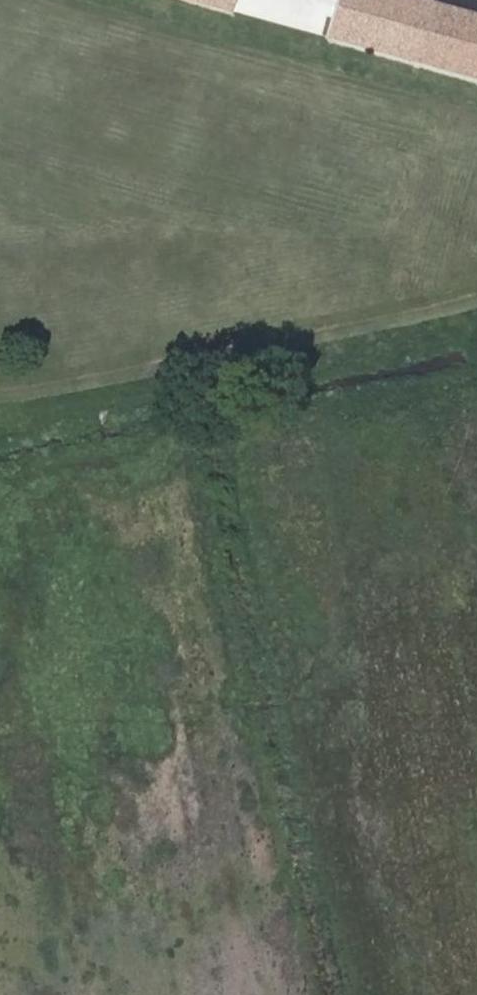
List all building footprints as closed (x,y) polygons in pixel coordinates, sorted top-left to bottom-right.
[(235,0),(203,0),(233,8),(235,0)] [(416,0),(336,0),(325,39),(476,80),(476,16),(416,0)]
